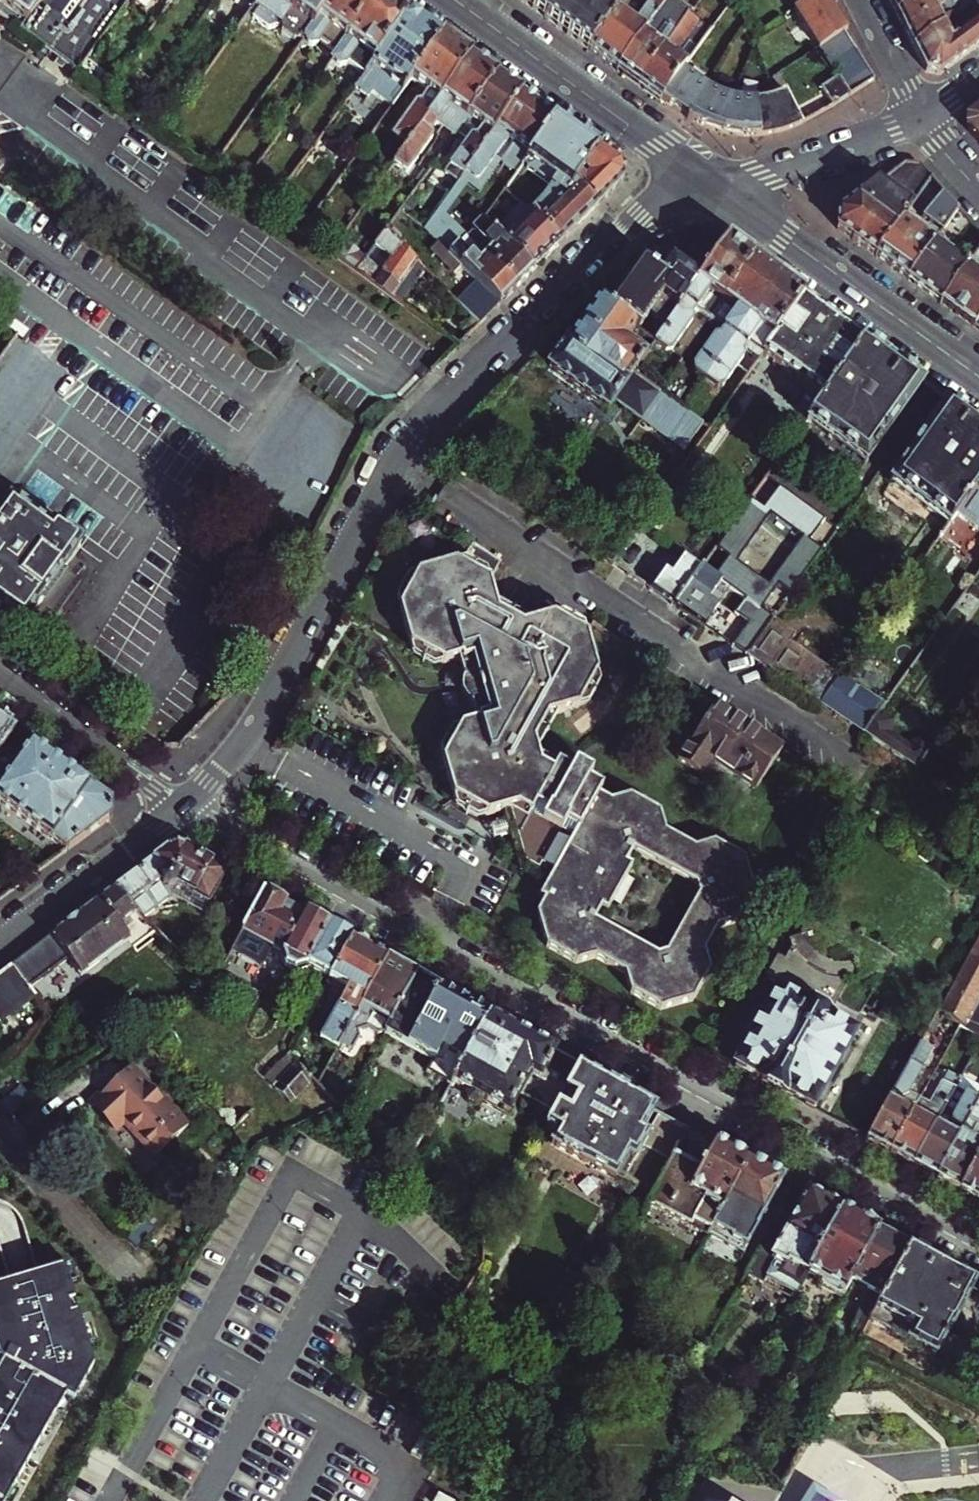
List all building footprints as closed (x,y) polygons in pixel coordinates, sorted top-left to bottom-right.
[(78,72),(128,2),(130,0),(0,0),(0,17),(78,72)] [(128,2),(140,10),(147,0),(130,0),(128,2)] [(249,13),(270,28),(282,26),(283,31),(295,39),(302,41),(332,0),(258,0),(249,13)] [(302,41),(310,47),(317,47),(320,42),(337,54),(376,0),(332,0),(302,41)] [(391,0),(376,0),(337,54),(331,62),(339,68),(346,67),(349,63),(366,75),(410,14),(391,0)] [(547,19),(561,0),(519,0),(547,19)] [(547,19),(590,51),(626,0),(561,0),(547,19)] [(665,6),(669,0),(646,0),(642,5),(636,0),(626,0),(590,51),(618,71),(665,6)] [(800,8),(796,10),(840,79),(823,90),(835,108),(876,82),(845,33),(849,31),(836,10),(837,7),(837,3),(834,0),(795,0),(800,8)] [(897,12),(915,0),(891,0),(897,12)] [(906,29),(947,0),(915,0),(897,12),(906,29)] [(906,29),(914,47),(958,16),(956,11),(967,3),(965,0),(947,0),(906,29)] [(978,23),(978,24),(978,0),(965,0),(967,3),(970,8),(973,14),(978,23)] [(958,16),(914,47),(923,63),(965,32),(960,23),(968,17),(965,11),(970,8),(967,3),(956,11),(958,16)] [(639,86),(682,28),(671,21),(676,14),(665,6),(618,71),(639,86)] [(968,17),(973,14),(970,8),(965,11),(968,17)] [(442,37),(410,14),(366,75),(356,89),(368,98),(371,93),(391,107),(411,80),(442,37)] [(662,100),(683,71),(705,41),(695,33),(701,25),(690,17),(682,28),(639,86),(661,102),(662,100)] [(965,32),(923,63),(927,71),(941,75),(978,46),(978,24),(978,23),(965,32)] [(397,159),(470,57),(442,37),(411,80),(428,92),(421,102),(416,103),(383,149),(397,159)] [(497,76),(470,57),(397,159),(395,163),(408,172),(434,137),(432,130),(438,123),(455,135),(458,131),(497,76)] [(704,86),(683,71),(662,100),(683,115),(704,86)] [(497,76),(458,131),(471,140),(447,172),(448,173),(442,182),(454,190),(522,94),(497,76)] [(716,93),(704,86),(683,115),(694,122),(708,129),(729,99),(716,93)] [(526,161),(557,118),(522,94),(454,190),(426,229),(450,254),(458,246),(473,232),(483,222),(526,161)] [(775,99),(780,113),(794,109),(786,95),(775,99)] [(756,137),(744,102),(737,101),(729,99),(708,129),(719,133),(732,136),(746,137),(756,137)] [(786,132),(780,113),(775,99),(768,100),(752,102),(744,102),(756,137),(761,137),(775,135),(786,132)] [(803,123),(794,109),(780,113),(786,132),(789,131),(804,125),(803,123)] [(978,109),(969,116),(968,130),(978,142),(978,110),(978,109)] [(543,200),(529,213),(560,244),(598,206),(575,184),(600,150),(557,118),(526,161),(531,165),(527,171),(552,189),(543,200)] [(622,166),(600,150),(575,184),(598,206),(623,181),(622,166)] [(839,230),(876,257),(904,217),(932,178),(919,165),(904,164),(885,178),(909,195),(903,204),(876,185),(837,214),(839,230)] [(523,207),(496,234),(533,271),(560,244),(529,213),(523,207)] [(947,225),(908,280),(941,303),(978,250),(978,230),(959,208),(947,225)] [(908,280),(947,225),(942,222),(935,231),(927,225),(926,228),(921,225),(919,228),(904,217),(876,257),(908,280)] [(533,271),(496,234),(483,222),(473,232),(491,250),(484,257),(516,289),(533,271)] [(688,297),(727,242),(709,228),(708,229),(678,269),(670,263),(661,276),(641,261),(606,309),(637,331),(648,316),(665,328),(688,297)] [(386,232),(375,248),(395,263),(387,274),(366,260),(366,261),(357,273),(400,305),(425,271),(386,232)] [(339,241),(330,254),(357,273),(366,261),(339,241)] [(708,321),(752,260),(727,242),(688,297),(665,328),(654,344),(666,352),(672,352),(693,323),(691,317),(695,312),(708,321)] [(500,304),(516,289),(484,257),(477,265),(458,246),(450,254),(500,304)] [(941,303),(975,327),(978,320),(978,250),(941,303)] [(778,279),(752,260),(708,321),(723,331),(718,337),(713,338),(693,365),(694,372),(705,380),(778,279)] [(762,354),(803,297),(778,279),(705,380),(716,389),(722,388),(743,358),(742,353),(746,348),(759,358),(762,354)] [(865,342),(803,297),(762,354),(823,399),(865,342)] [(632,375),(654,344),(637,331),(606,309),(598,302),(561,352),(560,351),(558,354),(556,354),(551,354),(545,361),(548,366),(550,368),(548,370),(606,413),(613,403),(668,442),(674,434),(687,415),(632,375)] [(449,320),(469,335),(479,325),(459,304),(449,320)] [(924,384),(865,342),(823,399),(815,411),(806,422),(865,465),(924,384)] [(956,515),(978,482),(978,424),(948,402),(890,482),(949,524),(956,515)] [(687,415),(674,434),(684,441),(698,422),(687,415)] [(956,515),(978,531),(978,482),(956,515)] [(767,507),(753,497),(720,544),(733,553),(718,574),(776,614),(823,547),(814,540),(829,519),(782,486),(767,507)] [(0,520),(0,611),(26,630),(85,547),(57,526),(53,533),(32,518),(39,509),(23,497),(16,506),(12,503),(0,520)] [(520,870),(548,885),(541,899),(545,901),(538,915),(548,948),(578,965),(597,959),(626,975),(632,995),(662,1011),(694,1001),(711,970),(705,951),(718,928),(737,922),(754,892),(744,858),(714,842),(696,847),(666,831),(660,811),(631,795),(611,800),(599,794),(603,787),(589,779),(593,772),(576,762),(572,769),(558,762),(557,764),(553,770),(541,764),(538,754),(537,750),(535,740),(549,716),(559,713),(579,707),(597,674),(586,636),(591,628),(571,617),(567,626),(553,618),(522,625),(498,612),(489,583),(475,575),(491,544),(472,534),(469,539),(455,564),(419,576),(399,609),(410,646),(444,665),(461,661),(479,722),(462,727),(443,761),(454,799),(488,817),(504,813),(506,820),(510,837),(520,870)] [(675,604),(702,567),(684,554),(672,571),(665,566),(650,587),(675,604)] [(722,581),(702,567),(675,604),(710,628),(714,623),(709,619),(712,616),(702,609),(722,581)] [(868,734),(886,708),(840,675),(820,702),(868,734)] [(783,751),(715,706),(679,760),(701,775),(712,759),(757,789),(783,751)] [(535,740),(537,750),(559,713),(549,716),(535,740)] [(17,764),(0,752),(15,732),(0,721),(0,788),(17,764)] [(0,788),(0,802),(67,851),(112,818),(112,803),(32,744),(17,764),(0,788)] [(553,770),(557,764),(538,754),(541,764),(553,770)] [(510,837),(506,820),(497,823),(497,824),(490,826),(494,839),(501,837),(501,839),(510,837)] [(180,953),(226,871),(185,848),(170,849),(114,890),(138,913),(180,953)] [(51,936),(69,959),(81,976),(130,939),(121,926),(138,913),(114,890),(51,936)] [(264,892),(231,950),(260,966),(270,947),(283,954),(282,956),(287,967),(296,972),(307,970),(308,968),(330,980),(333,976),(352,941),(264,892)] [(852,1032),(895,955),(794,898),(757,965),(770,973),(766,979),(782,988),(780,992),(778,991),(763,1018),(761,1018),(748,1040),(750,1041),(736,1068),(814,1110),(856,1035),(852,1032)] [(69,959),(51,936),(13,964),(30,988),(57,968),(69,959)] [(938,1011),(978,1039),(978,937),(938,1011)] [(341,1043),(387,960),(352,941),(333,976),(350,985),(324,1033),(341,1043)] [(418,977),(387,960),(341,1043),(340,1045),(353,1052),(360,1039),(363,1032),(373,1034),(379,1039),(386,1034),(418,977)] [(0,974),(0,1023),(36,997),(30,988),(13,964),(0,974)] [(418,977),(386,1034),(434,1060),(428,1072),(452,1085),(489,1017),(418,977)] [(553,1116),(580,1067),(538,1044),(489,1017),(452,1085),(466,1093),(468,1099),(475,1104),(481,1101),(503,1113),(505,1111),(508,1113),(518,1097),(553,1116)] [(892,1153),(922,1100),(909,1093),(932,1050),(920,1044),(866,1139),(892,1153)] [(266,1077),(275,1085),(295,1063),(288,1056),(266,1077)] [(651,1198),(690,1128),(580,1067),(553,1116),(545,1129),(557,1135),(551,1146),(615,1182),(617,1179),(651,1198)] [(131,1071),(115,1087),(118,1090),(134,1074),(131,1071)] [(167,1102),(164,1105),(134,1074),(118,1090),(115,1087),(101,1100),(103,1102),(95,1110),(112,1129),(121,1120),(128,1127),(158,1158),(190,1127),(167,1102)] [(932,1105),(922,1100),(892,1153),(914,1166),(956,1090),(962,1080),(950,1074),(932,1105)] [(914,1166),(937,1179),(978,1103),(956,1090),(914,1166)] [(937,1179),(960,1191),(978,1157),(978,1103),(937,1179)] [(128,1127),(121,1120),(112,1129),(119,1136),(128,1127)] [(690,1128),(651,1198),(648,1203),(707,1237),(709,1233),(749,1161),(690,1128)] [(978,1202),(978,1157),(960,1191),(978,1202)] [(785,1181),(749,1161),(709,1233),(744,1254),(785,1181)] [(842,1213),(808,1194),(793,1222),(774,1255),(761,1249),(747,1275),(764,1285),(777,1263),(785,1268),(779,1278),(800,1289),(806,1277),(842,1213)] [(879,1233),(842,1213),(806,1277),(820,1284),(822,1293),(834,1300),(844,1297),(852,1283),(879,1233)] [(879,1233),(852,1283),(869,1293),(859,1309),(862,1311),(853,1326),(859,1330),(854,1338),(859,1341),(863,1335),(910,1250),(879,1233)] [(974,1285),(910,1250),(863,1335),(927,1371),(974,1285)] [(61,1262),(40,1269),(0,1282),(0,1500),(18,1500),(93,1362),(61,1262)] [(802,1500),(833,1500),(843,1485),(810,1466),(794,1494),(802,1500)]
